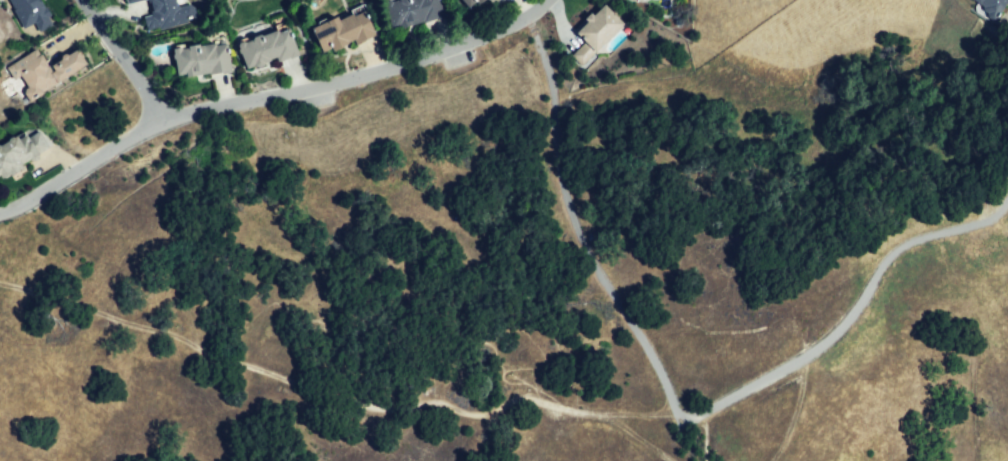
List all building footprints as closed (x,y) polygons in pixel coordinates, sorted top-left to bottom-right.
[(10,6),(10,0),(36,0),(52,26),(38,34),(35,25),(24,30),(10,6)] [(154,11),(150,0),(178,0),(180,6),(195,1),(199,14),(191,16),(193,23),(170,30),(168,24),(149,30),(144,14),(154,11)] [(388,2),(393,0),(441,0),(445,11),(398,29),(388,2)] [(466,8),(479,0),(461,0),(466,8)] [(985,6),(974,0),(1006,0),(994,22),(986,17),(988,13),(982,10),(985,6)] [(610,1),(633,26),(591,64),(583,56),(594,46),(579,30),(610,1)] [(315,28),(329,55),(355,41),(358,47),(379,35),(366,11),(343,23),(338,15),(315,28)] [(240,43),(292,25),(304,60),(277,69),(274,63),(250,71),(240,43)] [(235,65),(184,77),(177,47),(201,41),(203,48),(230,42),(235,65)] [(4,67),(33,48),(46,68),(75,49),(85,64),(29,101),(23,92),(29,88),(20,74),(12,79),(4,67)] [(51,150),(39,129),(24,138),(20,131),(0,144),(0,174),(3,172),(6,177),(51,150)]
